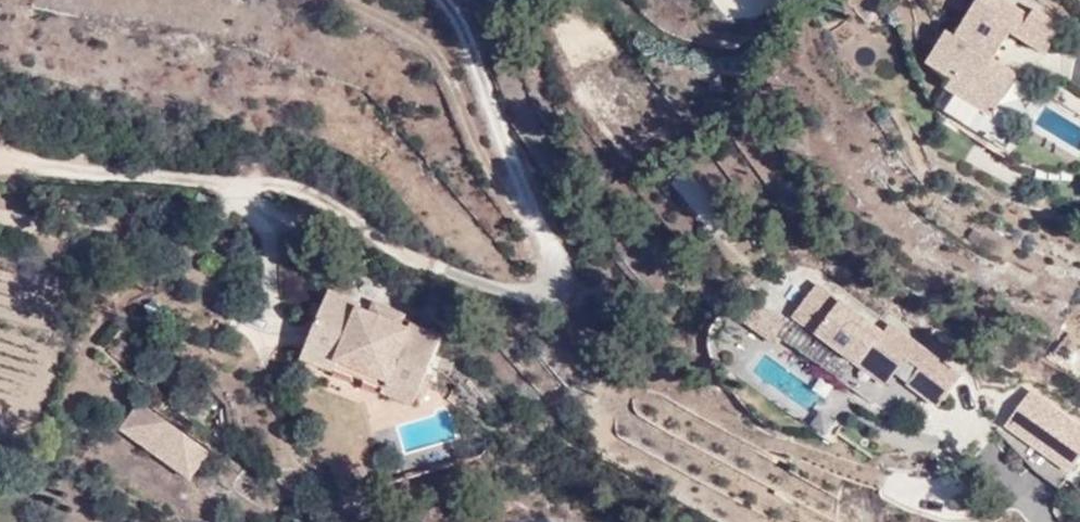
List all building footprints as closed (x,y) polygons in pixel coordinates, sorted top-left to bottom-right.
[(992,0),(961,0),(940,35),(931,30),(912,61),(940,78),(935,87),(976,112),(1000,72),(979,58),(997,29),(1031,49),(1046,24),(1020,9),(1016,15),(992,0)] [(870,329),(804,281),(778,316),(844,364),(854,350),(883,372),(893,357),(906,366),(892,385),(922,407),(947,372),(876,320),(870,329)] [(315,287),(286,359),(318,373),(319,371),(322,364),(371,384),(367,392),(399,405),(427,334),(391,320),(395,311),(359,296),(356,303),(315,287)] [(1065,487),(1079,460),(1079,420),(1026,389),(1004,428),(1031,443),(1020,461),(1065,487)] [(194,480),(212,448),(135,405),(117,437),(194,480)]
